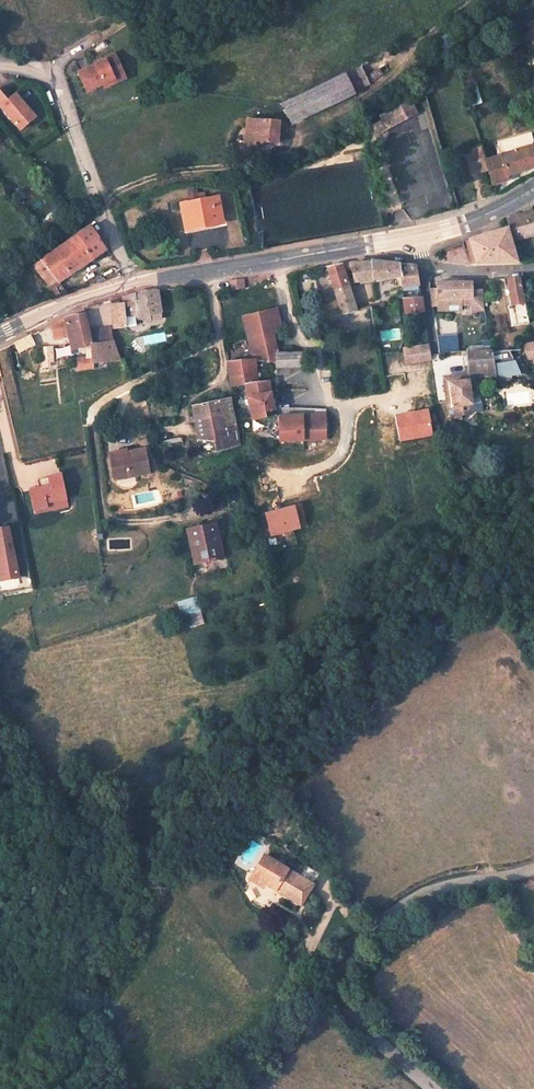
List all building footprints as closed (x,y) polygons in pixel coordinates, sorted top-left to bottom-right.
[(432,47),(422,55),(430,64),(439,57),(432,47)] [(95,65),(79,72),(86,91),(103,84),(113,80),(114,84),(125,79),(114,53),(103,58),(104,61),(95,65)] [(345,74),(353,91),(368,84),(359,67),(345,74)] [(344,73),(281,104),(291,124),(354,94),(353,91),(345,74),(344,73)] [(113,80),(103,84),(105,88),(114,84),(113,80)] [(470,90),(476,105),(483,103),(478,87),(470,90)] [(12,130),(28,117),(13,98),(5,104),(0,98),(0,114),(12,130)] [(395,109),(381,116),(382,119),(385,126),(399,119),(405,116),(406,119),(412,117),(415,115),(410,103),(406,104),(400,107),(395,109)] [(421,129),(429,126),(425,112),(417,115),(421,129)] [(399,119),(385,126),(386,128),(406,119),(405,116),(399,119)] [(28,117),(12,130),(16,134),(32,122),(28,117)] [(279,121),(253,119),(251,132),(246,131),(245,144),(260,145),(261,141),(277,142),(279,121)] [(385,126),(382,119),(371,124),(375,133),(386,128),(385,126)] [(485,159),(489,170),(493,183),(508,179),(507,175),(533,167),(533,144),(530,132),(498,141),(501,155),(485,159)] [(481,145),(471,148),(475,162),(485,159),(481,145)] [(485,159),(475,162),(478,173),(489,170),(485,159)] [(218,196),(181,203),(185,228),(186,228),(222,221),(218,196)] [(509,219),(507,219),(514,240),(533,234),(533,211),(509,219)] [(104,249),(90,224),(77,233),(93,258),(105,249),(104,249)] [(506,228),(469,239),(475,258),(475,260),(476,262),(516,261),(506,228)] [(77,233),(33,263),(49,287),(58,281),(93,258),(77,233)] [(469,239),(465,240),(466,242),(468,251),(471,259),(475,258),(469,239)] [(370,262),(349,264),(353,282),(358,281),(399,276),(398,264),(370,260),(370,262)] [(416,266),(398,264),(399,276),(400,279),(401,286),(419,284),(416,266)] [(330,267),(327,267),(336,300),(322,304),(324,317),(355,310),(341,265),(330,267)] [(102,281),(116,277),(114,270),(100,274),(102,281)] [(299,273),(289,276),(291,283),(301,280),(299,273)] [(436,277),(428,278),(431,306),(433,306),(470,305),(469,297),(482,296),(482,290),(474,290),(471,291),(471,287),(471,282),(436,283),(436,277)] [(520,278),(507,279),(509,288),(510,296),(512,308),(525,307),(523,300),(520,278)] [(231,289),(244,287),(243,280),(230,281),(231,289)] [(58,281),(49,287),(55,297),(66,293),(58,281)] [(364,285),(367,302),(377,300),(373,283),(364,285)] [(145,290),(123,296),(123,303),(124,314),(138,315),(138,317),(161,312),(157,290),(145,290)] [(421,296),(402,298),(405,314),(423,312),(421,296)] [(482,296),(469,297),(470,305),(470,311),(483,309),(483,303),(483,302),(483,301),(482,296)] [(124,314),(123,303),(111,304),(112,328),(125,327),(124,314)] [(276,307),(267,309),(273,331),(282,329),(276,307)] [(267,309),(241,315),(248,345),(265,343),(267,343),(265,333),(273,331),(267,309)] [(69,316),(51,325),(53,337),(68,335),(71,348),(90,344),(91,357),(75,358),(76,369),(92,367),(91,362),(104,360),(119,359),(114,340),(111,340),(91,343),(88,331),(83,313),(69,316)] [(110,329),(88,331),(91,343),(111,340),(110,329)] [(273,331),(265,333),(267,343),(276,342),(273,331)] [(265,343),(248,345),(251,359),(255,359),(268,360),(276,358),(276,352),(276,342),(267,343),(265,343)] [(525,344),(525,347),(529,359),(533,358),(533,343),(525,344)] [(428,345),(412,347),(415,363),(419,363),(431,361),(430,355),(429,353),(428,345)] [(53,347),(41,348),(42,364),(49,363),(54,363),(53,347)] [(412,347),(402,349),(405,365),(415,363),(412,347)] [(509,350),(498,354),(501,363),(512,359),(509,350)] [(492,351),(465,352),(467,368),(494,366),(492,351)] [(304,365),(304,353),(276,352),(276,365),(304,365)] [(251,359),(228,360),(230,380),(246,378),(257,376),(255,359),(251,359)] [(498,379),(520,375),(517,360),(495,364),(498,379)] [(494,366),(467,368),(467,373),(468,378),(496,376),(494,366)] [(467,373),(442,376),(443,383),(449,383),(468,380),(468,378),(467,373)] [(246,378),(230,380),(231,386),(244,384),(257,381),(257,376),(246,378)] [(257,381),(244,384),(250,419),(264,416),(263,409),(272,408),(268,380),(257,381)] [(468,380),(449,383),(452,406),(447,407),(448,414),(450,421),(453,421),(454,421),(454,417),(452,414),(473,412),(468,380)] [(195,383),(188,385),(190,392),(197,389),(195,383)] [(449,383),(443,383),(447,407),(452,406),(449,383)] [(215,401),(192,405),(194,420),(210,417),(211,422),(234,417),(230,398),(215,401)] [(312,411),(276,413),(278,441),(327,439),(326,411),(312,411)] [(210,417),(194,420),(197,439),(214,440),(211,422),(210,417)] [(234,417),(211,422),(214,440),(216,450),(230,446),(239,444),(234,417)] [(120,454),(109,456),(114,479),(149,471),(144,449),(120,454)] [(60,474),(36,478),(37,488),(30,490),(34,509),(48,507),(48,509),(66,506),(60,474)] [(215,523),(190,528),(198,562),(223,556),(215,523)] [(8,528),(0,529),(0,568),(2,580),(19,576),(8,528)] [(190,528),(187,529),(194,562),(198,562),(190,528)] [(85,530),(76,531),(77,553),(86,552),(85,530)] [(198,595),(180,601),(184,614),(186,613),(198,610),(201,609),(198,595)] [(198,610),(186,613),(190,627),(202,623),(198,610)] [(265,883),(300,905),(312,885),(319,875),(304,866),(298,876),(276,864),(262,855),(253,870),(267,879),(265,883)] [(267,879),(253,870),(247,878),(262,887),(265,883),(267,879)]
